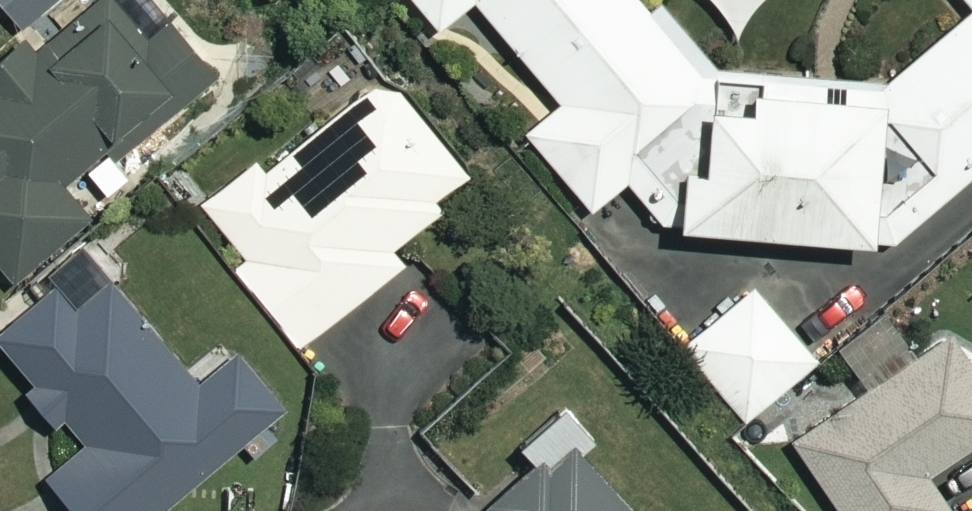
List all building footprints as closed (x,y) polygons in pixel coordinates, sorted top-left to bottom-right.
[(120,157),(214,79),(167,20),(141,42),(107,0),(90,0),(0,73),(0,269),(10,281),(85,219),(59,186),(81,168),(108,200),(136,177),(120,157)] [(438,31),(474,2),(560,107),(525,136),(590,216),(626,186),(668,238),(896,249),(971,183),(971,0),(961,0),(971,12),(887,85),(717,77),(658,5),(647,15),(634,0),(413,0),(438,31)] [(736,29),(765,0),(708,0),(736,29)] [(473,186),(388,79),(270,173),(260,160),(203,206),(246,260),(236,268),(299,348),(404,265),(392,250),(473,186)] [(237,447),(249,462),(272,444),(260,429),(280,413),(231,350),(190,382),(114,285),(79,312),(58,285),(0,330),(0,342),(35,387),(24,396),(51,431),(62,421),(83,448),(47,477),(73,510),(155,510),(237,447)] [(819,362),(753,286),(683,348),(749,423),(819,362)] [(951,334),(793,444),(839,510),(950,510),(928,478),(971,448),(971,365),(951,334)] [(565,407),(522,448),(538,466),(490,510),(633,510),(580,454),(595,439),(565,407)]
